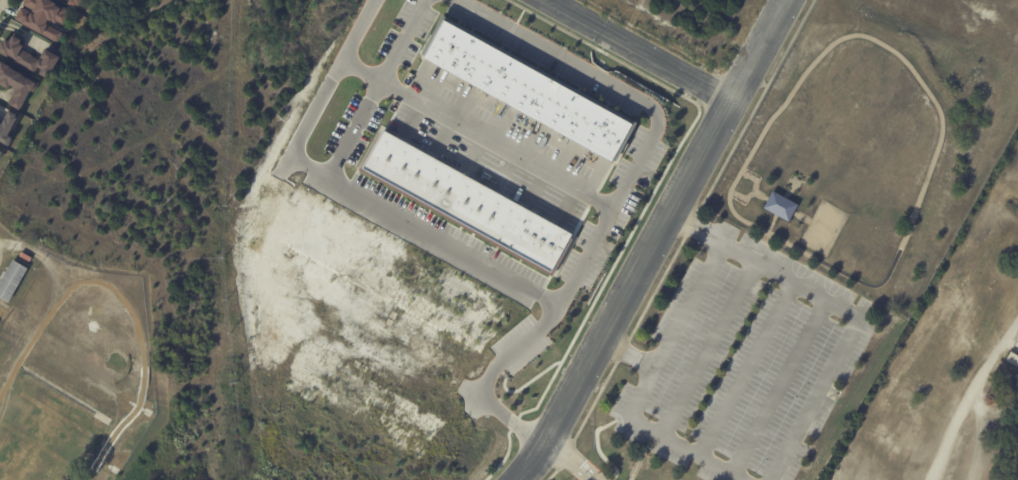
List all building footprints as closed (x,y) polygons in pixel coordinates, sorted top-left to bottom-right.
[(49,0),(25,0),(15,20),(57,42),(62,32),(52,26),(55,20),(62,23),(69,10),(49,0)] [(67,2),(78,9),(83,0),(68,0),(67,2)] [(446,22),(630,122),(611,156),(427,56),(446,22)] [(23,40),(26,41),(24,45),(28,47),(26,51),(43,61),(46,63),(48,60),(45,58),(50,50),(60,55),(63,50),(66,51),(63,57),(64,58),(53,80),(44,75),(46,71),(40,67),(37,72),(27,67),(27,66),(14,58),(15,57),(13,56),(12,59),(1,52),(6,42),(8,43),(9,41),(13,43),(17,36),(23,40)] [(12,91),(0,84),(0,78),(1,76),(0,75),(0,60),(27,76),(26,77),(39,85),(29,103),(29,104),(26,109),(25,109),(23,112),(10,104),(18,90),(14,87),(12,91)] [(9,145),(13,137),(10,135),(20,115),(9,110),(4,121),(0,119),(0,141),(9,145)] [(384,128),(568,228),(549,262),(365,162),(384,128)] [(786,195),(802,204),(793,221),(768,207),(777,190),(786,195)] [(9,302),(0,297),(0,282),(13,259),(28,268),(9,302)] [(1009,351),(1017,357),(1017,365),(1017,367),(1004,359),(1009,351)]
